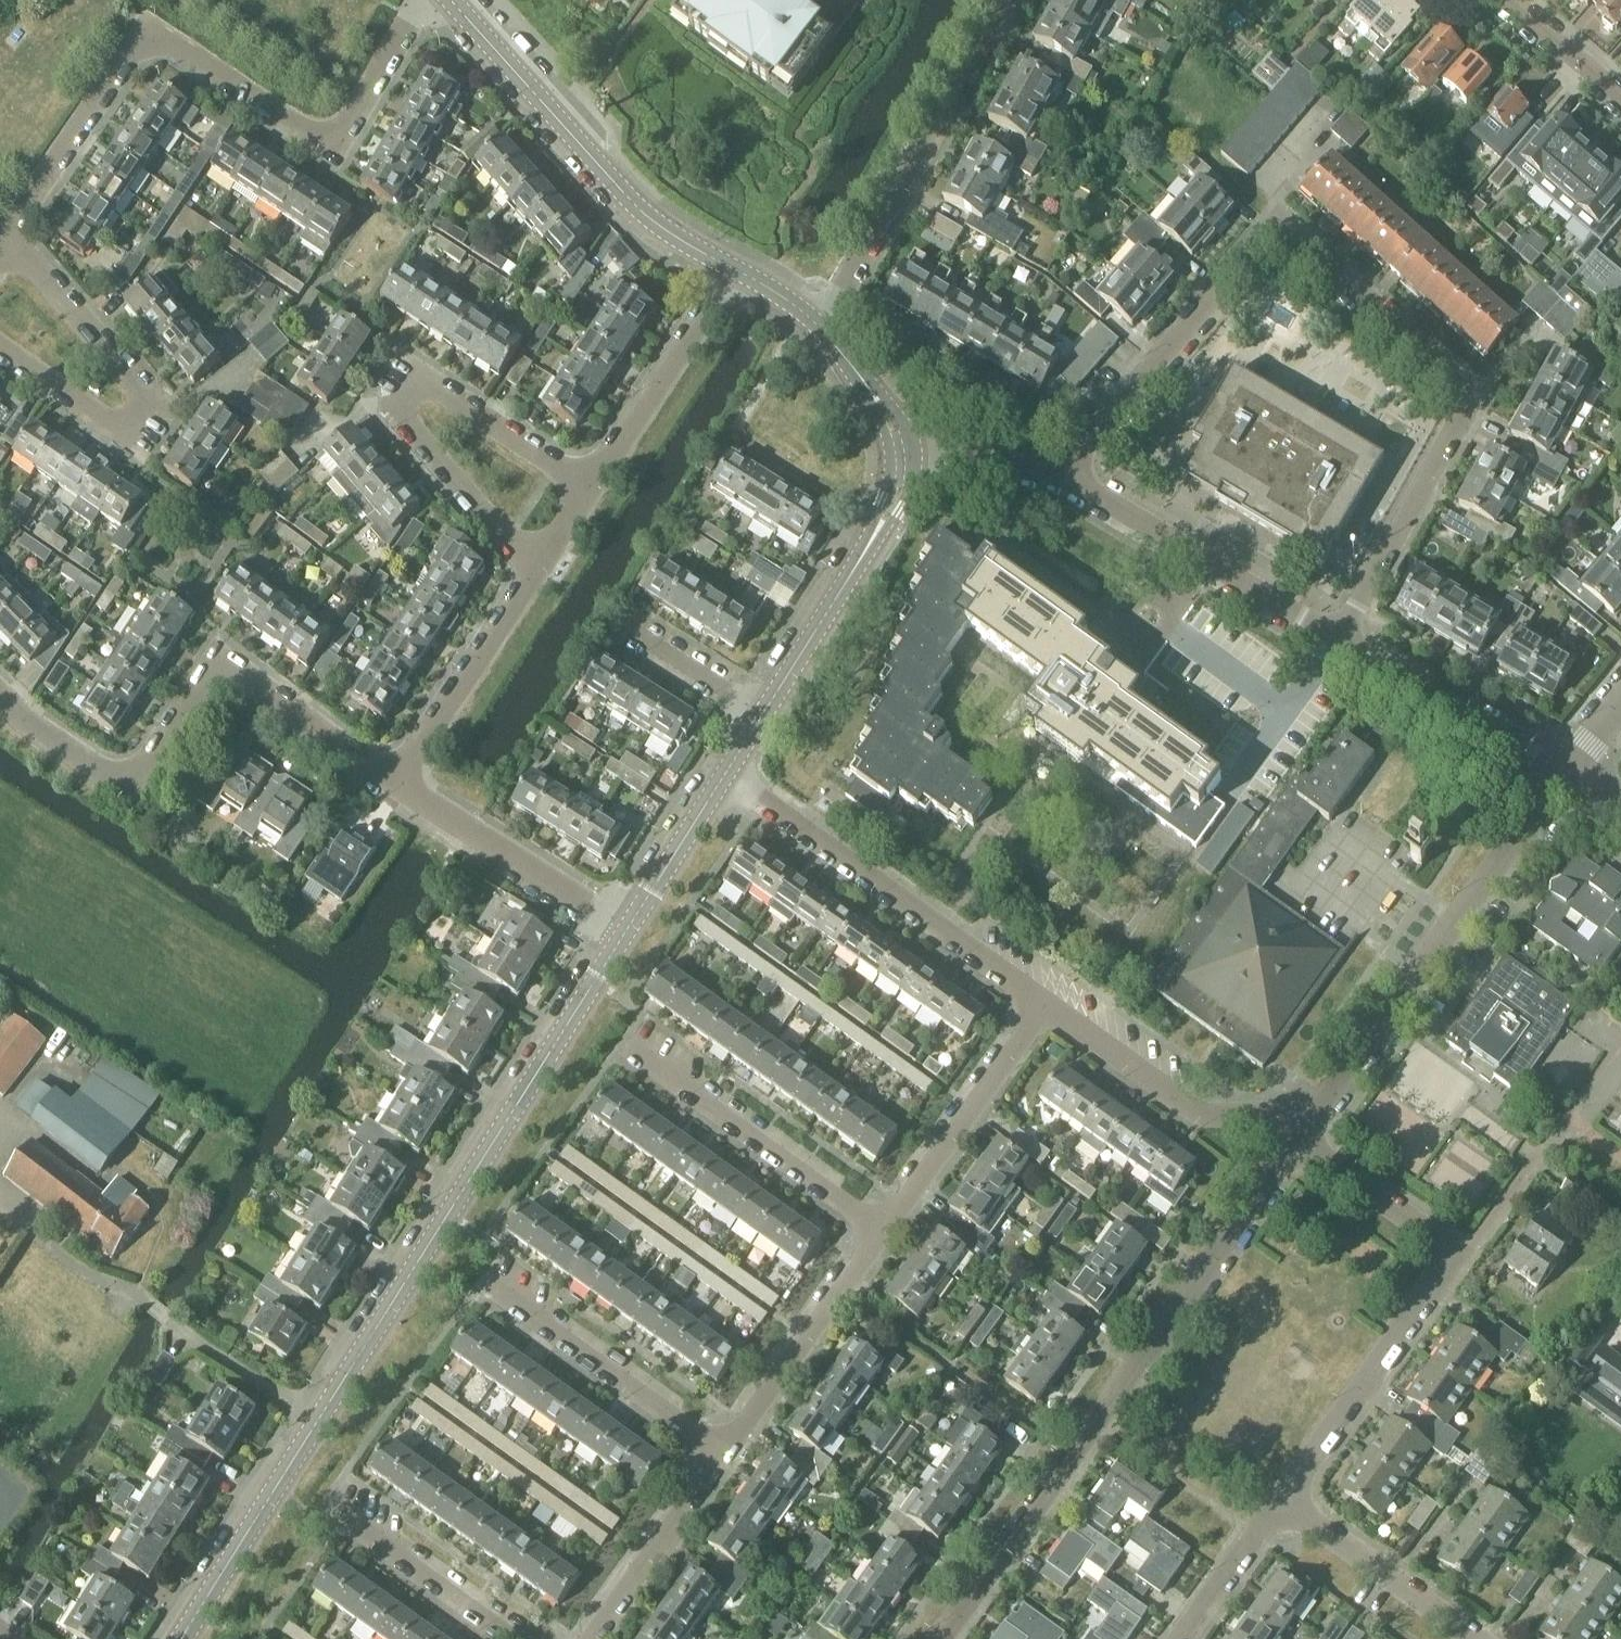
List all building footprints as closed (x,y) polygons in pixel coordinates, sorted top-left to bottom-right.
[(671,13),(692,28),(708,41),(751,72),(767,84),(768,85),(788,99),(837,34),(835,33),(836,32),(848,16),(851,12),(860,0),(681,0),(671,13)] [(1051,12),(1090,35),(1099,40),(1114,14),(1121,19),(1130,4),(1122,0),(1057,0),(1051,12)] [(1399,0),(1364,0),(1338,29),(1349,38),(1355,31),(1365,39),(1399,0)] [(1404,0),(1399,0),(1365,39),(1373,47),(1367,54),(1379,63),(1409,28),(1407,26),(1417,15),(1411,10),(1413,8),(1404,0)] [(1591,2),(1600,10),(1597,14),(1617,31),(1620,26),(1620,0),(1593,0),(1591,2)] [(1051,12),(1034,41),(1062,57),(1055,68),(1084,84),(1092,70),(1075,60),(1090,35),(1051,12)] [(1434,88),(1438,84),(1434,80),(1461,50),(1452,42),(1450,38),(1446,34),(1443,34),(1440,32),(1438,35),(1435,33),(1402,71),(1429,94),(1434,88)] [(1295,62),(1298,65),(1310,76),(1328,55),(1315,44),(1305,55),(1303,53),(1295,62)] [(1289,75),(1291,73),(1270,55),(1252,76),(1273,94),(1281,85),(1289,75)] [(1475,63),(1468,56),(1444,84),(1466,104),(1490,77),(1491,68),(1485,62),(1475,63)] [(1022,63),(1005,92),(1048,116),(1063,90),(1076,98),(1084,84),(1055,68),(1049,78),(1022,63)] [(1364,96),(1384,74),(1373,64),(1353,86),(1364,96)] [(1298,65),(1291,73),(1289,75),(1315,98),(1324,88),(1310,76),(1298,65)] [(427,73),(414,96),(446,115),(446,114),(455,119),(462,109),(453,103),(459,92),(427,73)] [(1395,83),(1384,74),(1364,96),(1375,105),(1395,83)] [(1315,98),(1289,75),(1281,85),(1307,107),(1315,98)] [(1281,85),(1273,94),(1272,95),(1298,117),(1307,107),(1281,85)] [(157,86),(142,108),(171,128),(176,120),(189,128),(199,114),(212,123),(216,118),(202,109),(199,114),(157,86)] [(1434,88),(1429,94),(1425,99),(1433,106),(1442,95),(1434,88)] [(1505,90),(1469,131),(1501,159),(1534,121),(1524,113),(1527,109),(1517,100),(1519,98),(1511,91),(1509,94),(1505,90)] [(1005,92),(988,121),(1016,137),(1010,147),(1039,163),(1047,149),(1033,142),(1048,116),(1005,92)] [(1298,117),(1272,95),(1264,104),(1290,127),(1298,117)] [(446,115),(414,96),(401,119),(432,138),(446,115)] [(1264,104),(1255,114),(1281,137),(1290,127),(1264,104)] [(142,108),(128,130),(156,149),(171,128),(142,108)] [(1486,358),(1517,324),(1337,162),(1344,154),(1345,156),(1369,130),(1348,111),(1330,131),(1346,146),(1334,159),(1332,157),(1301,191),(1486,358)] [(1255,114),(1246,124),(1273,147),(1281,137),(1255,114)] [(432,138),(401,119),(387,141),(419,160),(432,138)] [(1534,129),(1487,183),(1491,186),(1509,166),(1517,173),(1534,187),(1577,137),(1575,135),(1578,131),(1564,119),(1561,123),(1558,121),(1544,137),(1534,129)] [(1246,124),(1238,134),(1264,157),(1273,147),(1246,124)] [(200,147),(213,156),(228,134),(214,125),(200,147)] [(491,126),(470,144),(479,154),(500,136),(491,126)] [(156,149),(128,130),(113,151),(142,171),(156,149)] [(1264,157),(1238,134),(1229,144),(1256,167),(1264,157)] [(232,137),(210,169),(234,185),(256,153),(232,137)] [(1577,137),(1534,187),(1553,203),(1597,152),(1586,142),(1583,146),(1576,141),(1578,138),(1577,137)] [(492,184),(520,159),(503,139),(475,164),(492,184)] [(387,141),(374,164),(406,183),(419,160),(387,141)] [(975,142),(959,170),(999,193),(1013,167),(1031,177),(1039,163),(1010,147),(1003,158),(975,142)] [(479,154),(470,144),(460,153),(469,163),(479,154)] [(1256,167),(1229,144),(1221,154),(1247,176),(1256,167)] [(203,151),(190,171),(199,177),(213,156),(200,147),(199,148),(203,151)] [(113,151),(98,172),(127,192),(142,171),(113,151)] [(1597,152),(1553,203),(1572,219),(1615,169),(1614,169),(1612,171),(1605,166),(1609,162),(1597,152)] [(256,153),(234,185),(258,201),(279,168),(256,153)] [(1194,178),(1174,201),(1213,236),(1225,222),(1223,220),(1232,210),(1210,191),(1220,180),(1192,156),(1182,167),(1194,178)] [(537,178),(520,159),(492,184),(509,203),(537,178)] [(447,176),(456,182),(466,167),(457,161),(447,176)] [(406,183),(374,164),(361,187),(392,206),(406,183)] [(279,168),(258,201),(282,216),(303,184),(279,168)] [(1572,219),(1590,235),(1598,241),(1581,262),(1585,265),(1602,245),(1602,244),(1620,221),(1620,204),(1620,203),(1620,202),(1620,168),(1617,172),(1615,169),(1572,219)] [(959,170),(943,198),(971,215),(964,226),(1012,253),(1023,234),(1006,224),(1008,219),(990,209),(999,193),(959,170)] [(199,177),(190,171),(175,193),(184,199),(199,177)] [(98,172),(84,194),(112,213),(127,192),(98,172)] [(456,182),(447,176),(438,190),(447,196),(456,182)] [(554,197),(537,178),(509,203),(526,222),(554,197)] [(303,184),(282,216),(305,232),(327,199),(303,184)] [(175,193),(161,215),(170,221),(184,199),(175,193)] [(84,194),(69,215),(98,235),(112,213),(84,194)] [(573,218),(554,197),(526,222),(545,243),(573,218)] [(433,198),(424,212),(433,218),(442,203),(433,198)] [(305,232),(299,241),(324,257),(351,215),(327,199),(305,232)] [(1475,199),(1467,209),(1478,218),(1487,208),(1475,199)] [(1213,236),(1174,201),(1154,224),(1142,213),(1132,224),(1159,249),(1169,238),(1190,256),(1199,246),(1202,249),(1213,236)] [(185,209),(180,217),(203,233),(208,224),(185,209)] [(98,235),(69,215),(54,237),(83,257),(98,235)] [(161,215),(147,236),(156,242),(170,221),(161,215)] [(963,231),(937,216),(929,230),(955,244),(963,231)] [(203,233),(180,217),(164,242),(176,249),(187,233),(198,240),(203,233)] [(447,237),(453,228),(439,218),(433,228),(447,237)] [(573,218),(545,243),(541,247),(558,266),(572,281),(584,263),(585,258),(577,249),(590,238),(573,218)] [(232,240),(208,224),(203,233),(227,248),(232,240)] [(1134,247),(1114,269),(1153,303),(1165,290),(1162,288),(1170,278),(1149,260),(1159,249),(1132,224),(1122,236),(1134,247)] [(1503,224),(1494,234),(1506,244),(1514,234),(1503,224)] [(468,237),(453,228),(447,237),(462,247),(468,237)] [(129,254),(129,255),(141,264),(156,242),(147,236),(133,257),(129,254)] [(445,255),(451,246),(437,236),(431,245),(445,255)] [(256,256),(232,240),(227,248),(250,264),(256,256)] [(488,263),(493,254),(479,244),(473,253),(488,263)] [(451,246),(445,255),(460,264),(466,255),(451,246)] [(1528,247),(1519,257),(1529,266),(1538,256),(1528,247)] [(237,275),(244,264),(222,250),(215,260),(237,275)] [(914,252),(886,301),(911,316),(931,282),(917,274),(926,259),(914,252)] [(1577,276),(1574,280),(1614,314),(1620,306),(1620,274),(1596,253),(1577,276)] [(508,263),(493,254),(488,263),(502,272),(508,263)] [(141,264),(129,255),(114,278),(126,287),(141,264)] [(279,271),(256,256),(250,264),(274,279),(279,271)] [(584,263),(572,281),(567,288),(578,295),(595,270),(584,263)] [(244,264),(237,275),(258,290),(266,279),(244,264)] [(404,315),(426,282),(401,267),(380,299),(404,315)] [(492,286),(498,276),(483,267),(477,276),(492,286)] [(931,282),(911,316),(937,332),(957,297),(943,289),(951,274),(940,267),(931,282)] [(1153,303),(1114,269),(1093,292),(1081,282),(1071,293),(1099,317),(1108,306),(1130,325),(1139,315),(1141,317),(1153,303)] [(279,271),(274,279),(299,296),(304,288),(279,271)] [(126,302),(124,304),(142,324),(167,302),(178,293),(160,272),(150,281),(126,302)] [(1562,272),(1549,288),(1559,296),(1565,288),(1572,281),(1562,272)] [(498,276),(492,286),(507,295),(513,286),(498,276)] [(449,298),(426,282),(404,315),(427,331),(449,298)] [(605,312),(638,334),(654,310),(612,282),(605,293),(614,299),(605,312)] [(957,297),(937,332),(962,346),(982,312),(967,303),(976,289),(965,282),(957,297)] [(1542,322),(1561,302),(1557,298),(1541,284),(1522,304),(1542,322)] [(578,295),(567,288),(560,300),(570,307),(578,295)] [(1559,296),(1557,298),(1561,302),(1572,312),(1582,321),(1591,312),(1565,288),(1559,296)] [(305,317),(320,295),(311,289),(296,312),(305,317)] [(537,290),(531,299),(546,308),(552,299),(537,290)] [(473,313),(449,298),(427,331),(451,346),(473,313)] [(982,312),(962,346),(987,361),(1007,327),(993,319),(1002,304),(990,298),(982,312)] [(546,308),(531,299),(526,308),(540,317),(546,308)] [(167,302),(142,324),(159,344),(184,321),(167,302)] [(1561,302),(1542,322),(1554,332),(1572,312),(1561,302)] [(638,334),(605,312),(590,336),(622,357),(638,334)] [(1007,327),(987,361),(1012,376),(1033,342),(1019,334),(1027,319),(1015,312),(1007,327)] [(1572,312),(1554,332),(1564,341),(1582,321),(1572,312)] [(496,329),(473,313),(451,346),(475,362),(496,329)] [(341,318),(326,341),(355,360),(370,338),(341,318)] [(546,319),(537,334),(546,340),(555,325),(546,319)] [(184,321),(159,344),(176,363),(202,341),(184,321)] [(256,353),(279,334),(270,324),(247,343),(256,353)] [(1099,324),(1090,335),(1110,351),(1119,341),(1099,324)] [(1033,342),(1012,376),(1039,392),(1042,388),(1055,396),(1066,383),(1075,391),(1084,381),(1064,364),(1059,359),(1059,358),(1044,348),(1052,334),(1041,327),(1033,342)] [(520,345),(496,329),(475,362),(499,378),(520,345)] [(279,334),(256,353),(266,364),(288,344),(279,334)] [(546,340),(537,334),(527,348),(536,354),(546,340)] [(1090,335),(1081,345),(1101,361),(1110,351),(1090,335)] [(590,336),(574,359),(606,381),(622,357),(590,336)] [(202,341),(176,363),(194,383),(219,361),(202,341)] [(326,341),(312,362),(341,381),(355,360),(326,341)] [(1081,345),(1073,354),(1092,371),(1101,361),(1081,345)] [(1554,353),(1539,380),(1579,402),(1582,404),(1592,410),(1600,394),(1590,389),(1595,380),(1610,389),(1618,375),(1574,351),(1568,361),(1554,353)] [(1073,354),(1064,364),(1084,381),(1084,380),(1092,371),(1073,354)] [(521,358),(505,382),(516,389),(532,365),(521,358)] [(574,359),(558,383),(591,404),(606,381),(574,359)] [(341,381),(312,362),(297,385),(326,404),(341,381)] [(1183,475),(1181,479),(1322,563),(1382,460),(1233,372),(1191,441),(1200,447),(1183,475)] [(259,375),(251,387),(276,403),(284,391),(259,375)] [(1539,380),(1524,407),(1563,429),(1571,414),(1575,416),(1582,404),(1579,402),(1539,380)] [(591,404),(558,383),(542,407),(575,429),(591,404)] [(251,387),(244,398),(269,414),(276,403),(251,387)] [(284,391),(276,403),(300,419),(308,407),(307,407),(284,391)] [(244,398),(236,409),(261,426),(269,414),(244,398)] [(276,403),(269,414),(293,430),(300,419),(276,403)] [(193,427),(222,446),(237,424),(208,405),(193,427)] [(1524,407),(1508,434),(1523,443),(1517,453),(1560,477),(1568,463),(1553,455),(1559,445),(1556,443),(1563,429),(1524,407)] [(269,414),(261,426),(285,442),(286,440),(293,430),(269,414)] [(1,441),(12,448),(29,423),(18,415),(1,441)] [(1617,447),(1620,442),(1620,427),(1619,425),(1608,439),(1617,447)] [(35,471),(55,441),(33,426),(13,455),(35,471)] [(193,427),(179,449),(207,468),(222,446),(193,427)] [(324,454),(321,457),(328,465),(331,463),(340,473),(368,449),(351,428),(322,452),(324,454)] [(55,441),(35,471),(56,485),(77,456),(55,441)] [(9,452),(0,447),(0,466),(9,452)] [(207,468),(179,449),(164,471),(192,490),(207,468)] [(340,473),(333,479),(349,499),(385,468),(368,449),(340,473)] [(1485,449),(1470,476),(1511,499),(1520,484),(1523,486),(1528,477),(1552,491),(1560,477),(1517,453),(1512,463),(1485,449)] [(266,484),(288,464),(279,453),(256,473),(266,484)] [(98,470),(77,456),(56,485),(78,500),(98,470)] [(733,504),(755,470),(732,456),(711,490),(733,504)] [(288,464),(266,484),(276,492),(283,486),(289,494),(302,483),(296,475),(297,474),(288,464)] [(349,499),(366,518),(373,512),(402,488),(385,468),(349,499)] [(78,500),(71,511),(92,526),(99,515),(120,485),(98,470),(78,500)] [(755,470),(733,504),(755,518),(777,484),(755,470)] [(1470,476),(1455,503),(1470,512),(1464,522),(1475,528),(1488,536),(1507,546),(1514,532),(1501,525),(1507,515),(1503,513),(1511,499),(1470,476)] [(276,492),(266,484),(263,509),(272,515),(274,512),(276,492)] [(777,484),(755,518),(753,522),(775,536),(777,532),(799,498),(777,484)] [(129,491),(120,485),(99,515),(127,534),(128,533),(131,534),(147,509),(139,504),(146,494),(133,485),(129,491)] [(373,512),(366,518),(374,528),(370,530),(379,542),(385,547),(386,546),(390,548),(402,530),(398,526),(419,508),(402,488),(373,512)] [(799,498),(777,532),(800,546),(797,550),(807,556),(824,529),(814,523),(821,512),(799,498)] [(8,505),(0,499),(0,513),(2,515),(8,505)] [(1577,504),(1565,517),(1574,525),(1585,511),(1577,504)] [(8,505),(2,515),(17,525),(24,515),(8,505)] [(272,515),(263,509),(245,533),(253,540),(272,515)] [(1449,514),(1441,527),(1468,541),(1475,528),(1464,522),(1449,514)] [(308,538),(315,530),(301,519),(294,528),(308,538)] [(399,544),(410,551),(425,529),(414,521),(399,544)] [(713,541),(719,532),(706,524),(700,533),(713,541)] [(47,545),(53,535),(40,527),(33,536),(47,545)] [(292,546),(298,538),(284,527),(278,536),(292,546)] [(1475,528),(1468,541),(1480,548),(1488,536),(1475,528)] [(328,540),(315,530),(308,538),(322,548),(328,540)] [(727,537),(719,532),(713,541),(722,546),(727,537)] [(127,534),(118,549),(126,554),(136,538),(131,534),(128,533),(127,534)] [(437,569),(468,589),(483,567),(469,558),(475,550),(450,533),(430,563),(438,569),(437,569)] [(53,535),(47,545),(60,554),(66,544),(53,535)] [(858,779),(846,796),(868,813),(881,796),(885,799),(889,802),(895,794),(918,810),(923,802),(948,821),(954,812),(972,826),(990,801),(980,794),(984,788),(935,752),(945,738),(922,722),(940,697),(932,692),(950,667),(943,662),(968,627),(1006,574),(1010,569),(987,553),(985,551),(976,562),(965,555),(938,535),(924,553),(933,559),(915,584),(923,590),(905,614),(913,620),(895,645),(903,651),(886,675),(894,680),(876,704),(884,710),(866,735),(874,741),(856,765),(864,771),(858,779)] [(31,555),(38,545),(25,536),(18,546),(31,555)] [(312,548),(298,538),(292,546),(305,556),(312,548)] [(700,556),(708,543),(700,538),(692,551),(700,556)] [(1596,560),(1620,581),(1620,541),(1619,540),(1608,552),(1605,549),(1596,560)] [(708,543),(700,556),(710,562),(718,549),(708,543)] [(410,551),(399,544),(391,555),(402,563),(410,551)] [(38,545),(31,555),(45,564),(51,554),(38,545)] [(75,550),(69,560),(83,569),(89,559),(75,550)] [(753,571),(760,559),(752,554),(744,565),(753,571)] [(782,574),(760,559),(753,571),(775,585),(782,574)] [(343,571),(328,560),(321,570),(336,580),(343,571)] [(1557,583),(1594,615),(1602,606),(1615,616),(1620,609),(1620,581),(1596,560),(1578,581),(1567,571),(1557,583)] [(237,569),(214,600),(238,618),(261,587),(260,587),(267,578),(243,561),(237,569)] [(667,608),(688,575),(666,561),(662,567),(655,562),(639,588),(646,592),(645,594),(667,608)] [(1422,564),(1396,609),(1423,625),(1446,584),(1433,577),(1436,572),(1422,564)] [(753,571),(744,565),(738,576),(746,581),(753,571)] [(75,585),(82,575),(68,566),(61,575),(75,585)] [(355,567),(349,576),(363,587),(370,578),(355,567)] [(468,589),(437,569),(433,575),(422,578),(416,586),(423,590),(454,610),(468,589)] [(753,571),(746,581),(768,596),(775,585),(753,571)] [(379,573),(370,587),(379,593),(388,579),(379,573)] [(1006,574),(968,627),(1047,684),(1026,712),(1043,724),(1036,734),(1195,849),(1224,809),(1211,800),(1222,784),(1202,769),(1207,763),(1128,706),(1138,692),(1128,685),(1105,669),(1108,665),(1077,642),(1085,631),(1006,574)] [(103,589),(82,575),(75,585),(96,599),(103,589)] [(688,575),(667,608),(689,622),(710,588),(688,575)] [(363,587),(349,576),(342,584),(357,595),(363,587)] [(0,584),(0,622),(27,595),(16,583),(15,584),(8,577),(0,584)] [(106,593),(115,599),(124,585),(115,579),(106,593)] [(1446,584),(1423,625),(1448,640),(1473,600),(1459,592),(1462,588),(1449,580),(1446,584)] [(261,587),(238,618),(261,635),(283,603),(261,587)] [(379,593),(370,587),(361,601),(370,607),(379,593)] [(710,588),(689,622),(711,636),(732,603),(710,588)] [(423,590),(409,613),(439,633),(441,630),(446,633),(450,632),(458,620),(457,612),(454,610),(423,590)] [(115,599),(106,593),(96,608),(105,614),(115,599)] [(283,603),(261,635),(283,651),(306,620),(314,610),(291,593),(283,603)] [(0,622),(0,635),(12,646),(46,613),(27,595),(0,622)] [(160,595),(145,618),(177,640),(192,617),(160,595)] [(1473,600),(1448,640),(1475,656),(1483,643),(1494,649),(1520,605),(1507,598),(1500,611),(1490,605),(1487,609),(1473,600)] [(755,617),(732,603),(711,636),(734,650),(755,617)] [(1593,638),(1602,628),(1573,604),(1565,614),(1593,638)] [(1520,605),(1494,649),(1505,656),(1497,669),(1523,685),(1547,645),(1533,637),(1535,633),(1526,627),(1534,614),(1520,605)] [(46,613),(12,646),(31,666),(34,663),(45,675),(69,637),(46,613)] [(177,640),(145,618),(136,613),(120,638),(160,664),(177,640)] [(409,613),(394,634),(425,655),(439,633),(409,613)] [(351,616),(342,630),(350,636),(360,622),(351,616)] [(306,620),(283,651),(307,669),(330,638),(306,620)] [(74,640),(84,647),(93,633),(83,626),(74,640)] [(350,636),(342,630),(332,644),(341,650),(350,636)] [(425,655),(394,634),(380,656),(411,676),(425,655)] [(160,664),(120,638),(113,648),(116,650),(107,663),(145,688),(160,664)] [(84,647),(74,640),(64,655),(74,661),(84,647)] [(1547,645),(1523,685),(1550,701),(1576,657),(1564,650),(1561,654),(1547,645)] [(327,652),(314,673),(325,680),(329,674),(332,676),(342,662),(327,652)] [(411,676),(380,656),(366,678),(396,698),(411,676)] [(604,708),(626,674),(603,660),(582,694),(604,708)] [(145,688),(107,663),(93,686),(130,710),(145,688)] [(59,664),(43,688),(54,695),(70,671),(59,664)] [(626,674),(604,708),(626,722),(648,688),(626,674)] [(396,698),(366,678),(345,709),(362,720),(368,712),(382,720),(396,698)] [(130,710),(93,686),(88,683),(80,695),(90,702),(82,714),(114,735),(130,710)] [(669,702),(648,688),(626,722),(648,736),(669,702)] [(692,717),(669,702),(648,736),(671,750),(692,717)] [(585,740),(592,728),(584,723),(577,735),(585,740)] [(600,733),(592,728),(585,740),(592,745),(600,733)] [(576,754),(582,744),(568,735),(562,745),(576,754)] [(1145,987),(1221,1041),(1262,1070),(1345,952),(1260,892),(1316,814),(1328,822),(1374,758),(1341,735),(1310,778),(1299,770),(1145,987)] [(596,753),(582,744),(576,754),(589,763),(596,753)] [(263,781),(264,780),(271,771),(248,756),(242,765),(225,753),(194,800),(212,813),(220,801),(241,815),(263,781)] [(635,775),(642,764),(627,754),(620,765),(635,775)] [(635,775),(620,765),(618,767),(610,762),(604,771),(628,786),(635,775)] [(657,773),(642,764),(635,775),(650,784),(657,773)] [(531,773),(512,804),(534,818),(554,788),(531,773)] [(635,775),(628,786),(643,796),(650,784),(635,775)] [(263,781),(241,815),(233,826),(235,828),(229,836),(237,842),(243,833),(252,839),(259,827),(280,841),(272,852),(288,863),(310,829),(296,819),(311,797),(288,782),(281,792),(264,780),(263,781)] [(554,788),(534,818),(556,832),(576,802),(554,788)] [(576,802),(556,832),(579,847),(599,816),(604,808),(581,794),(576,802)] [(1254,799),(1249,806),(1255,810),(1259,813),(1264,806),(1260,804),(1254,799)] [(1239,805),(1196,865),(1208,874),(1211,876),(1254,816),(1252,815),(1239,805)] [(599,816),(579,847),(601,860),(605,854),(614,860),(629,836),(620,830),(599,816)] [(324,850),(305,878),(342,902),(376,849),(347,830),(331,854),(324,850)] [(731,872),(723,882),(745,898),(753,887),(771,861),(749,845),(731,872)] [(1425,861),(1415,854),(1412,859),(1422,867),(1425,861)] [(771,861),(753,887),(773,902),(774,902),(792,876),(795,873),(794,868),(786,863),(782,863),(779,867),(771,861)] [(1584,922),(1617,876),(1605,868),(1601,873),(1583,861),(1573,876),(1567,872),(1561,880),(1551,884),(1550,896),(1528,926),(1529,927),(1534,920),(1554,934),(1549,941),(1563,951),(1574,936),(1560,925),(1570,912),(1584,922)] [(773,902),(768,909),(790,925),(795,918),(814,891),(816,888),(815,883),(808,878),(803,878),(801,882),(792,876),(774,902),(773,902)] [(1563,951),(1578,962),(1583,955),(1603,969),(1598,976),(1599,976),(1620,945),(1620,879),(1617,876),(1584,922),(1597,932),(1587,945),(1574,936),(1563,951)] [(814,891),(795,918),(816,933),(835,906),(822,897),(814,891)] [(507,896),(491,920),(506,929),(496,945),(533,968),(551,939),(527,924),(534,913),(507,896)] [(835,906),(816,933),(837,948),(856,922),(835,907),(835,906)] [(724,926),(731,916),(717,907),(711,916),(724,926)] [(731,916),(724,926),(739,936),(745,927),(731,916)] [(715,942),(722,932),(701,917),(694,927),(715,942)] [(856,922),(837,948),(858,963),(877,937),(856,922)] [(722,932),(715,942),(736,957),(743,948),(722,932)] [(877,937),(858,963),(880,978),(898,952),(877,937)] [(767,956),(773,948),(760,939),(754,947),(767,956)] [(453,956),(446,968),(457,975),(485,992),(491,981),(515,996),(533,968),(496,945),(487,960),(484,958),(480,958),(476,960),(473,963),(472,968),(453,956)] [(743,948),(736,957),(757,972),(764,963),(743,948)] [(773,948),(767,956),(781,966),(787,958),(773,948)] [(898,952),(880,978),(901,993),(920,967),(898,952)] [(1475,999),(1446,1041),(1467,1056),(1471,1051),(1484,1060),(1498,1070),(1494,1076),(1506,1084),(1506,1085),(1507,1085),(1516,1091),(1520,1085),(1521,1084),(1526,1077),(1561,1027),(1576,1007),(1552,990),(1553,988),(1551,982),(1552,980),(1545,975),(1538,970),(1537,971),(1531,972),(1530,974),(1505,957),(1475,999)] [(764,963),(757,972),(778,987),(785,977),(764,963)] [(665,1012),(686,983),(664,967),(644,996),(665,1012)] [(920,967),(901,993),(922,1008),(941,982),(920,967)] [(810,987),(815,978),(802,969),(796,977),(810,987)] [(465,995),(447,1023),(484,1046),(502,1018),(478,1002),(485,992),(457,975),(450,986),(465,995)] [(785,977),(778,987),(771,997),(780,1003),(787,994),(799,1003),(806,993),(785,977)] [(829,988),(815,978),(810,987),(823,996),(829,988)] [(941,982),(922,1008),(943,1024),(962,997),(941,982)] [(707,998),(686,983),(665,1012),(686,1027),(707,998)] [(827,1008),(806,993),(799,1003),(820,1018),(827,1008)] [(962,997),(943,1024),(965,1039),(984,1013),(962,997)] [(707,998),(686,1027),(707,1042),(728,1013),(707,998)] [(851,1016),(857,1008),(844,999),(838,1007),(851,1016)] [(848,1023),(827,1008),(820,1018),(841,1033),(848,1023)] [(871,1018),(857,1008),(851,1016),(865,1026),(871,1018)] [(749,1028),(728,1013),(707,1042),(728,1057),(749,1028)] [(3,1098),(46,1041),(13,1016),(0,1033),(0,1096),(3,1098)] [(415,1041),(408,1052),(436,1070),(442,1059),(466,1075),(484,1046),(447,1023),(430,1051),(415,1041)] [(869,1038),(848,1023),(841,1033),(862,1048),(869,1038)] [(749,1028),(728,1057),(749,1072),(770,1043),(749,1028)] [(895,1048),(901,1039),(887,1029),(881,1038),(895,1048)] [(869,1038),(862,1048),(883,1063),(890,1053),(869,1038)] [(915,1049),(901,1039),(895,1048),(908,1057),(915,1049)] [(770,1043),(749,1072),(770,1087),(791,1058),(770,1043)] [(397,1045),(389,1057),(415,1074),(398,1101),(435,1124),(453,1096),(429,1081),(436,1070),(408,1052),(397,1045)] [(1051,1045),(1046,1052),(1059,1060),(1064,1053),(1051,1045)] [(911,1068),(890,1053),(883,1063),(904,1078),(911,1068)] [(812,1074),(791,1058),(770,1087),(791,1102),(812,1074)] [(923,1068),(937,1078),(944,1069),(930,1059),(923,1068)] [(37,1082),(17,1109),(33,1121),(31,1123),(101,1175),(160,1096),(102,1060),(91,1078),(86,1084),(79,1094),(72,1103),(56,1090),(53,1094),(37,1082)] [(934,1084),(911,1068),(904,1078),(926,1093),(934,1084)] [(1063,1117),(1084,1087),(1062,1071),(1040,1101),(1063,1117)] [(812,1074),(791,1102),(812,1117),(833,1089),(812,1074)] [(929,1094),(936,1098),(941,1091),(935,1086),(929,1094)] [(1106,1102),(1084,1087),(1063,1117),(1084,1133),(1106,1102)] [(611,1133),(632,1103),(610,1088),(589,1117),(611,1133)] [(833,1089),(812,1117),(833,1132),(854,1104),(833,1089)] [(366,1120),(359,1130),(387,1147),(393,1137),(417,1153),(435,1124),(398,1101),(381,1129),(366,1120)] [(1106,1102),(1084,1133),(1078,1142),(1099,1157),(1105,1148),(1106,1149),(1128,1118),(1106,1102)] [(653,1118),(632,1103),(611,1133),(632,1148),(653,1118)] [(1510,1103),(1503,1112),(1514,1120),(1521,1111),(1510,1103)] [(854,1104),(833,1132),(854,1147),(875,1119),(854,1104)] [(1608,1124),(1620,1133),(1620,1106),(1608,1124)] [(674,1133),(653,1118),(632,1148),(653,1163),(674,1133)] [(1150,1134),(1128,1118),(1106,1149),(1128,1164),(1150,1134)] [(875,1119),(854,1147),(876,1163),(897,1134),(875,1119)] [(351,1159),(341,1175),(349,1179),(386,1203),(404,1174),(380,1159),(387,1147),(359,1130),(351,1125),(348,1131),(356,1135),(352,1143),(348,1149),(351,1159)] [(1032,1160),(1041,1148),(1019,1132),(1010,1144),(1032,1160)] [(674,1133),(653,1163),(673,1178),(695,1148),(674,1133)] [(1172,1149),(1150,1134),(1128,1164),(1150,1180),(1172,1149)] [(5,1175),(58,1215),(115,1258),(150,1212),(132,1198),(136,1192),(118,1179),(104,1197),(31,1142),(5,1175)] [(982,1166),(1012,1188),(1028,1165),(998,1144),(982,1166)] [(582,1172),(589,1162),(567,1147),(561,1156),(582,1172)] [(715,1164),(695,1148),(673,1178),(694,1193),(715,1164)] [(1050,1155),(1041,1148),(1032,1160),(1041,1167),(1050,1155)] [(1172,1149),(1150,1180),(1144,1188),(1174,1210),(1188,1191),(1180,1185),(1194,1165),(1172,1149)] [(1053,1175),(1059,1166),(1062,1162),(1056,1158),(1047,1171),(1053,1175)] [(610,1177),(589,1162),(582,1172),(603,1187),(610,1177)] [(556,1163),(549,1173),(570,1188),(577,1178),(556,1163)] [(736,1179),(715,1164),(694,1193),(715,1208),(736,1179)] [(618,1166),(610,1177),(603,1187),(624,1202),(631,1192),(618,1183),(626,1172),(618,1166)] [(1012,1188),(982,1166),(966,1188),(996,1210),(1005,1216),(1021,1194),(1012,1188)] [(1059,1166),(1053,1175),(1076,1191),(1082,1182),(1059,1166)] [(577,1178),(570,1188),(591,1203),(598,1193),(577,1178)] [(1583,1208),(1593,1194),(1571,1178),(1561,1191),(1583,1208)] [(317,1198),(310,1209),(337,1227),(344,1216),(368,1231),(386,1203),(349,1179),(332,1207),(317,1198)] [(757,1194),(736,1179),(715,1208),(736,1223),(757,1194)] [(1096,1192),(1082,1182),(1076,1191),(1089,1201),(1096,1192)] [(996,1210),(966,1188),(950,1211),(955,1214),(947,1225),(955,1231),(956,1230),(987,1252),(994,1242),(980,1232),(996,1210)] [(643,1201),(631,1192),(624,1202),(645,1217),(652,1207),(657,1200),(648,1194),(643,1201)] [(598,1193),(591,1203),(612,1218),(619,1208),(598,1193)] [(778,1209),(757,1194),(736,1223),(757,1238),(778,1209)] [(1055,1196),(1044,1211),(1053,1217),(1064,1202),(1055,1196)] [(1119,1222),(1128,1210),(1120,1204),(1111,1216),(1119,1222)] [(528,1250),(549,1221),(527,1206),(506,1234),(528,1250)] [(1069,1206),(1058,1221),(1066,1227),(1077,1212),(1069,1206)] [(652,1207),(645,1217),(666,1232),(673,1222),(652,1207)] [(619,1208),(612,1218),(633,1233),(640,1224),(619,1208)] [(1504,1266),(1538,1290),(1575,1240),(1559,1229),(1566,1220),(1549,1208),(1543,1217),(1504,1266)] [(317,1230),(300,1257),(338,1281),(355,1253),(331,1237),(337,1227),(310,1209),(303,1221),(317,1230)] [(778,1209),(757,1238),(778,1253),(799,1224),(778,1209)] [(1151,1226),(1128,1210),(1119,1222),(1142,1239),(1151,1226)] [(1053,1217),(1044,1211),(1029,1233),(1037,1238),(1053,1217)] [(569,1236),(549,1221),(528,1250),(549,1265),(569,1236)] [(1066,1227),(1058,1221),(1049,1234),(1057,1240),(1066,1227)] [(673,1222),(666,1232),(687,1247),(694,1238),(673,1222)] [(640,1224),(633,1233),(654,1248),(661,1239),(640,1224)] [(821,1239),(799,1224),(778,1253),(800,1268),(821,1239)] [(1116,1228),(1100,1251),(1131,1273),(1147,1250),(1116,1228)] [(956,1230),(955,1231),(948,1241),(935,1232),(919,1253),(949,1275),(954,1278),(959,1272),(962,1275),(973,1260),(978,1264),(983,1257),(992,1263),(996,1258),(987,1252),(956,1230)] [(590,1251),(569,1236),(549,1265),(570,1280),(590,1251)] [(694,1238),(687,1247),(708,1262),(715,1253),(694,1238)] [(661,1239),(654,1248),(675,1263),(682,1254),(661,1239)] [(590,1251),(570,1280),(591,1295),(611,1266),(590,1251)] [(1131,1273),(1100,1251),(1084,1273),(1115,1295),(1131,1273)] [(715,1253),(708,1262),(729,1277),(736,1268),(715,1253)] [(949,1275),(919,1253),(903,1276),(933,1298),(949,1275)] [(682,1254),(675,1263),(696,1279),(703,1269),(682,1254)] [(268,1276),(261,1288),(286,1304),(293,1293),(319,1310),(338,1281),(300,1257),(283,1286),(268,1276)] [(632,1281),(611,1266),(591,1295),(612,1310),(632,1281)] [(757,1283),(736,1268),(729,1277),(750,1292),(757,1283)] [(703,1269),(696,1279),(717,1294),(724,1284),(703,1269)] [(1054,1285),(1046,1296),(1078,1318),(1085,1308),(1099,1317),(1115,1295),(1084,1273),(1068,1295),(1054,1285)] [(933,1298),(903,1276),(887,1298),(917,1320),(933,1298)] [(653,1296),(632,1281),(612,1310),(633,1325),(653,1296)] [(757,1283),(750,1292),(772,1309),(779,1299),(757,1283)] [(724,1284),(717,1294),(738,1309),(745,1299),(724,1284)] [(268,1309),(250,1337),(287,1360),(305,1331),(279,1315),(286,1304),(261,1288),(253,1300),(268,1309)] [(653,1296),(633,1325),(653,1340),(674,1311),(653,1296)] [(1078,1318),(1046,1296),(1038,1307),(1036,1305),(1031,1313),(1046,1325),(1036,1339),(1067,1362),(1084,1338),(1070,1329),(1078,1318)] [(745,1299),(738,1309),(761,1325),(768,1315),(745,1299)] [(977,1305),(966,1321),(974,1327),(985,1311),(977,1305)] [(979,1331),(988,1337),(1004,1314),(996,1308),(979,1331)] [(695,1326),(674,1311),(653,1340),(674,1355),(695,1326)] [(974,1327),(966,1321),(957,1334),(965,1340),(974,1327)] [(1430,1363),(1470,1392),(1495,1356),(1504,1363),(1511,1353),(1531,1368),(1544,1347),(1530,1338),(1526,1344),(1499,1324),(1482,1347),(1456,1328),(1430,1363)] [(695,1326),(674,1355),(695,1370),(716,1341),(695,1326)] [(473,1371),(493,1342),(472,1327),(451,1355),(473,1371)] [(988,1337),(979,1331),(970,1344),(979,1350),(988,1337)] [(1067,1362),(1036,1339),(1025,1332),(1011,1352),(1021,1360),(1052,1382),(1067,1362)] [(1591,1333),(1570,1361),(1581,1369),(1602,1341),(1591,1333)] [(716,1341),(695,1370),(717,1386),(738,1357),(716,1341)] [(514,1357),(493,1342),(473,1371),(494,1386),(514,1357)] [(837,1367),(867,1389),(884,1366),(895,1374),(903,1363),(875,1343),(867,1354),(853,1344),(837,1367)] [(1583,1383),(1617,1408),(1620,1411),(1620,1359),(1607,1349),(1583,1383)] [(147,1381),(159,1389),(176,1362),(163,1354),(147,1381)] [(535,1372),(514,1357),(494,1386),(515,1401),(535,1372)] [(1052,1382),(1021,1360),(1005,1383),(1036,1405),(1052,1382)] [(1470,1392),(1430,1363),(1405,1398),(1412,1403),(1405,1414),(1451,1448),(1459,1436),(1445,1426),(1470,1392)] [(867,1389),(837,1367),(821,1389),(851,1411),(867,1389)] [(535,1372),(515,1401),(536,1416),(556,1387),(535,1372)] [(429,1384),(422,1394),(444,1410),(451,1400),(429,1384)] [(556,1387),(536,1416),(556,1431),(577,1402),(556,1387)] [(201,1413),(238,1437),(254,1412),(217,1388),(201,1413)] [(821,1389),(805,1411),(836,1433),(851,1411),(821,1389)] [(432,1425),(439,1416),(417,1400),(410,1410),(432,1425)] [(451,1400),(444,1410),(465,1425),(472,1415),(451,1400)] [(577,1402),(556,1431),(577,1446),(598,1417),(577,1402)] [(968,1409),(946,1440),(949,1442),(947,1445),(956,1452),(987,1474),(1002,1452),(988,1441),(996,1429),(968,1409)] [(836,1433),(805,1411),(789,1433),(804,1443),(795,1456),(823,1476),(832,1463),(820,1455),(836,1433)] [(172,1427),(164,1440),(205,1466),(211,1455),(222,1462),(238,1437),(201,1413),(187,1436),(172,1427)] [(1390,1419),(1365,1455),(1404,1483),(1429,1448),(1444,1459),(1451,1448),(1405,1414),(1397,1425),(1390,1419)] [(472,1415),(465,1425),(485,1439),(492,1430),(472,1415)] [(460,1431),(439,1416),(432,1425),(453,1440),(460,1431)] [(619,1432),(598,1417),(577,1446),(598,1461),(619,1432)] [(884,1434),(893,1441),(904,1425),(895,1419),(884,1434)] [(492,1430),(485,1439),(506,1454),(513,1445),(516,1441),(508,1435),(506,1439),(501,1436),(505,1429),(497,1423),(492,1430)] [(898,1444),(908,1451),(918,1436),(909,1429),(898,1444)] [(460,1431),(453,1440),(474,1455),(481,1446),(460,1431)] [(640,1447),(619,1432),(598,1461),(619,1476),(640,1447)] [(893,1441),(884,1434),(873,1449),(882,1456),(893,1441)] [(205,1466),(164,1440),(156,1453),(170,1462),(156,1485),(193,1509),(208,1484),(197,1477),(205,1466)] [(388,1487),(409,1458),(387,1442),(367,1471),(388,1487)] [(908,1451),(898,1444),(887,1459),(897,1466),(908,1451)] [(513,1445),(506,1454),(528,1470),(535,1460),(513,1445)] [(502,1461),(481,1446),(474,1455),(495,1471),(502,1461)] [(661,1463),(640,1447),(619,1476),(641,1491),(661,1463)] [(1499,1465),(1478,1449),(1462,1471),(1483,1487),(1499,1465)] [(956,1452),(940,1474),(971,1496),(987,1474),(956,1452)] [(1404,1483),(1365,1455),(1339,1490),(1378,1518),(1404,1483)] [(771,1458),(755,1481),(785,1503),(791,1507),(808,1484),(814,1488),(823,1476),(795,1456),(786,1468),(771,1458)] [(409,1458),(388,1487),(409,1502),(430,1473),(409,1458)] [(535,1460),(528,1470),(549,1485),(556,1475),(535,1460)] [(502,1461),(495,1471),(485,1484),(485,1485),(475,1498),(480,1501),(481,1500),(491,1507),(498,1497),(488,1490),(494,1482),(511,1494),(516,1486),(523,1476),(502,1461)] [(1082,1514),(1105,1530),(1126,1500),(1148,1515),(1164,1492),(1120,1461),(1108,1477),(1107,1476),(1088,1502),(1089,1504),(1082,1514)] [(430,1473),(409,1502),(430,1517),(451,1488),(430,1473)] [(940,1474),(924,1496),(955,1518),(971,1496),(940,1474)] [(556,1475),(549,1485),(570,1500),(577,1490),(556,1475)] [(544,1491),(523,1476),(516,1486),(537,1500),(544,1491)] [(755,1481),(740,1502),(770,1524),(785,1503),(755,1481)] [(126,1484),(119,1494),(128,1500),(135,1489),(126,1484)] [(156,1485),(141,1508),(178,1531),(193,1509),(156,1485)] [(471,1503),(451,1488),(430,1517),(451,1532),(471,1503)] [(577,1490),(570,1500),(591,1515),(598,1505),(577,1490)] [(896,1511),(887,1523),(915,1542),(924,1531),(938,1541),(955,1518),(924,1496),(916,1490),(899,1513),(896,1511)] [(1463,1526),(1502,1554),(1527,1518),(1488,1490),(1463,1526)] [(544,1491),(537,1500),(558,1515),(564,1506),(544,1491)] [(865,1491),(858,1501),(877,1514),(882,1507),(877,1503),(878,1501),(865,1491)] [(128,1500),(119,1494),(115,1492),(109,1502),(135,1518),(126,1532),(163,1556),(178,1531),(141,1508),(128,1500)] [(1406,1525),(1418,1533),(1437,1507),(1425,1498),(1406,1525)] [(770,1524),(740,1502),(724,1524),(754,1546),(770,1524)] [(471,1503),(451,1532),(472,1547),(492,1518),(471,1503)] [(598,1505),(591,1515),(613,1531),(620,1521),(598,1505)] [(585,1521),(564,1506),(558,1515),(578,1530),(585,1521)] [(513,1533),(492,1518),(472,1547),(493,1562),(513,1533)] [(1124,1551),(1143,1565),(1135,1577),(1159,1594),(1179,1567),(1177,1566),(1189,1550),(1146,1519),(1124,1551)] [(1039,1574),(1062,1590),(1084,1559),(1105,1575),(1122,1552),(1077,1520),(1066,1536),(1064,1535),(1045,1563),(1046,1564),(1039,1574)] [(585,1521),(578,1530),(601,1547),(608,1537),(585,1521)] [(891,1543),(874,1566),(909,1590),(916,1581),(912,1578),(922,1565),(907,1554),(915,1542),(887,1523),(879,1534),(891,1543)] [(1601,1538),(1580,1523),(1564,1544),(1585,1560),(1601,1538)] [(754,1546),(724,1524),(708,1547),(722,1557),(713,1569),(741,1589),(750,1577),(738,1569),(754,1546)] [(1502,1554),(1463,1526),(1438,1561),(1477,1589),(1502,1554)] [(96,1546),(87,1560),(113,1576),(121,1563),(148,1580),(163,1556),(126,1532),(111,1556),(96,1546)] [(534,1548),(513,1533),(493,1562),(514,1577),(534,1548)] [(818,1534),(806,1550),(815,1556),(826,1540),(818,1534)] [(835,1547),(826,1540),(815,1556),(824,1563),(835,1547)] [(534,1548),(514,1577),(535,1592),(555,1563),(534,1548)] [(815,1556),(806,1550),(796,1564),(804,1571),(815,1556)] [(815,1556),(804,1571),(814,1577),(824,1563),(815,1556)] [(113,1576),(87,1560),(80,1572),(94,1581),(80,1604),(117,1628),(133,1602),(107,1586),(113,1576)] [(334,1607),(355,1578),(333,1563),(312,1592),(334,1607)] [(577,1579),(555,1563),(535,1592),(556,1607),(577,1579)] [(1604,1626),(1620,1603),(1620,1586),(1590,1563),(1565,1598),(1604,1626)] [(874,1566),(859,1587),(890,1609),(900,1595),(904,1598),(909,1590),(874,1566)] [(690,1571),(674,1594),(704,1615),(720,1593),(732,1602),(741,1589),(713,1569),(704,1582),(690,1571)] [(1508,1598),(1519,1606),(1538,1579),(1527,1571),(1508,1598)] [(1268,1589),(1263,1597),(1292,1618),(1308,1597),(1312,1600),(1318,1592),(1295,1575),(1288,1583),(1278,1576),(1277,1576),(1274,1574),(1270,1576),(1265,1582),(1264,1587),(1268,1589)] [(35,1575),(19,1602),(32,1610),(48,1583),(35,1575)] [(375,1593),(355,1578),(334,1607),(355,1622),(375,1593)] [(1087,1638),(1129,1638),(1137,1628),(1136,1627),(1147,1611),(1102,1578),(1085,1601),(1107,1617),(1094,1635),(1092,1633),(1087,1638)] [(850,1581),(834,1603),(843,1609),(874,1631),(890,1609),(859,1587),(850,1581)] [(396,1608),(375,1593),(355,1622),(376,1637),(396,1608)] [(674,1594),(659,1615),(689,1637),(704,1615),(674,1594)] [(1247,1618),(1276,1638),(1278,1638),(1292,1618),(1263,1597),(1247,1618)] [(1565,1598),(1540,1633),(1547,1638),(1595,1638),(1604,1626),(1565,1598)] [(806,1636),(811,1638),(869,1638),(874,1631),(843,1609),(834,1603),(817,1626),(814,1624),(806,1636)] [(80,1604),(64,1630),(78,1638),(110,1638),(117,1628),(80,1604)] [(1064,1633),(1024,1605),(1017,1614),(1013,1611),(1000,1629),(999,1628),(991,1638),(1060,1638),(1064,1633)] [(396,1608),(376,1637),(378,1638),(406,1638),(417,1623),(396,1608)] [(659,1615),(643,1637),(646,1638),(692,1638),(689,1637),(659,1615)] [(1233,1638),(1276,1638),(1247,1618),(1233,1638)] [(1347,1626),(1336,1618),(1321,1638),(1338,1638),(1347,1626)] [(311,1638),(289,1623),(282,1633),(291,1638),(311,1638)] [(406,1638),(438,1638),(417,1623),(406,1638)] [(1363,1637),(1352,1629),(1345,1638),(1362,1638),(1363,1637)]
